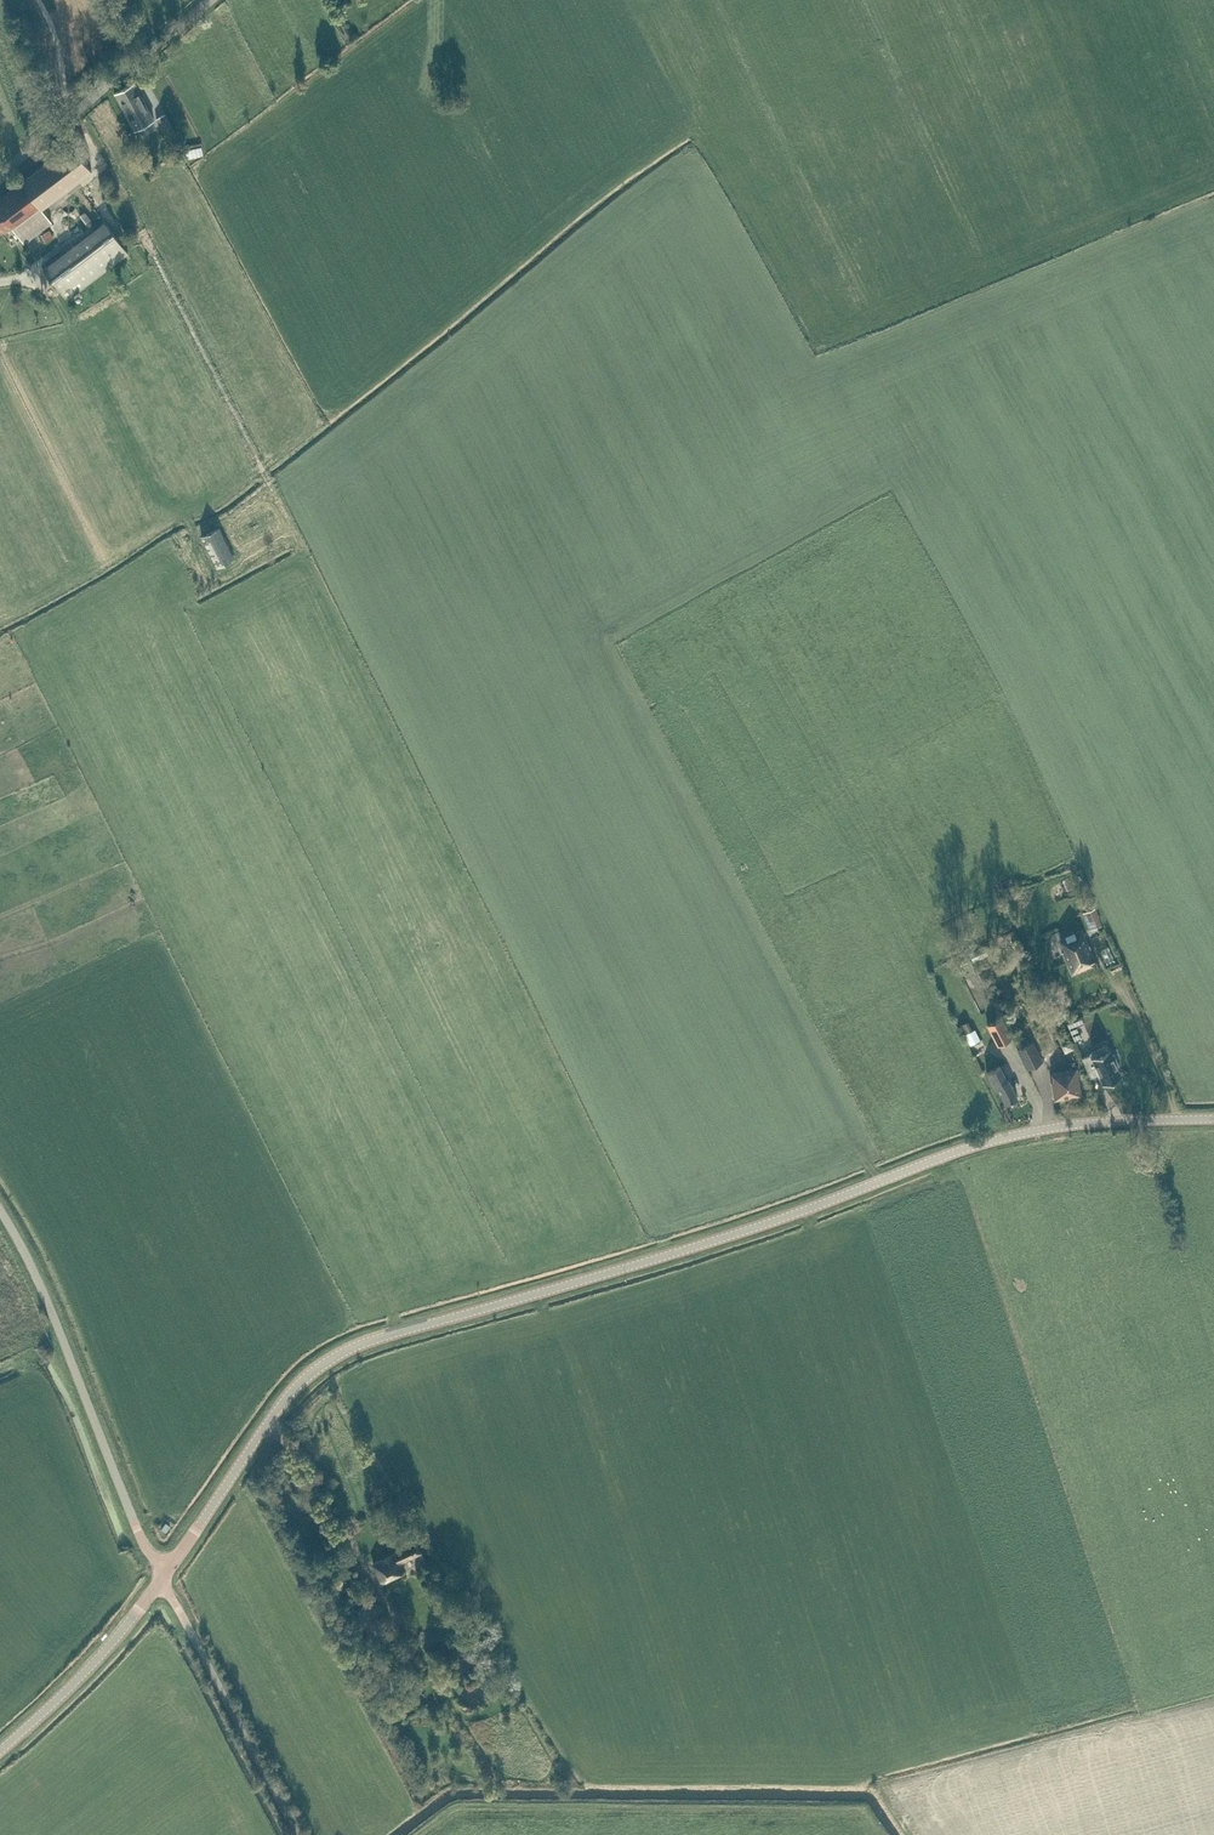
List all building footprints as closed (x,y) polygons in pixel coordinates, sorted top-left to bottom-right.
[(134,130),(153,119),(134,83),(114,93),(134,130)] [(156,118),(166,138),(176,133),(166,113),(156,118)] [(82,177),(91,170),(71,144),(21,182),(0,198),(0,232),(10,225),(23,243),(51,222),(41,208),(82,177)] [(196,146),(181,148),(183,158),(198,156),(196,146)] [(85,211),(80,214),(86,222),(90,219),(85,211)] [(128,253),(112,232),(104,222),(43,268),(66,299),(128,253)] [(41,234),(45,242),(53,238),(49,230),(41,234)] [(219,527),(201,536),(216,567),(235,558),(219,527)] [(1055,883),(1043,886),(1046,898),(1057,895),(1055,883)] [(1094,907),(1083,911),(1090,929),(1101,924),(1094,907)] [(1089,948),(1087,945),(1088,944),(1081,928),(1059,937),(1065,950),(1062,951),(1071,973),(1095,963),(1089,948)] [(984,946),(969,953),(973,962),(988,955),(984,946)] [(1073,1016),(1060,1019),(1062,1025),(1074,1022),(1073,1016)] [(987,1025),(997,1045),(1011,1038),(1000,1018),(987,1025)] [(1092,1041),(1101,1037),(1093,1022),(1085,1026),(1092,1041)] [(1076,1025),(1070,1028),(1075,1039),(1081,1037),(1076,1025)] [(978,1039),(973,1030),(964,1034),(969,1044),(978,1039)] [(1027,1068),(1042,1060),(1032,1041),(1017,1049),(1027,1068)] [(1121,1075),(1120,1075),(1116,1066),(1118,1065),(1114,1053),(1111,1054),(1109,1050),(1110,1050),(1109,1049),(1107,1044),(1089,1052),(1090,1053),(1081,1057),(1090,1077),(1094,1075),(1093,1073),(1097,1071),(1102,1084),(1121,1076),(1121,1075)] [(1008,1079),(1007,1080),(999,1065),(987,1072),(994,1087),(996,1086),(1005,1103),(1017,1097),(1008,1079)] [(1052,1073),(1053,1079),(1053,1080),(1051,1081),(1054,1099),(1079,1094),(1075,1069),(1052,1073)] [(398,1562),(417,1552),(413,1544),(370,1567),(379,1583),(402,1570),(398,1562)] [(378,1647),(392,1639),(370,1602),(356,1611),(378,1647)] [(413,1694),(405,1698),(409,1704),(416,1700),(413,1694)]
